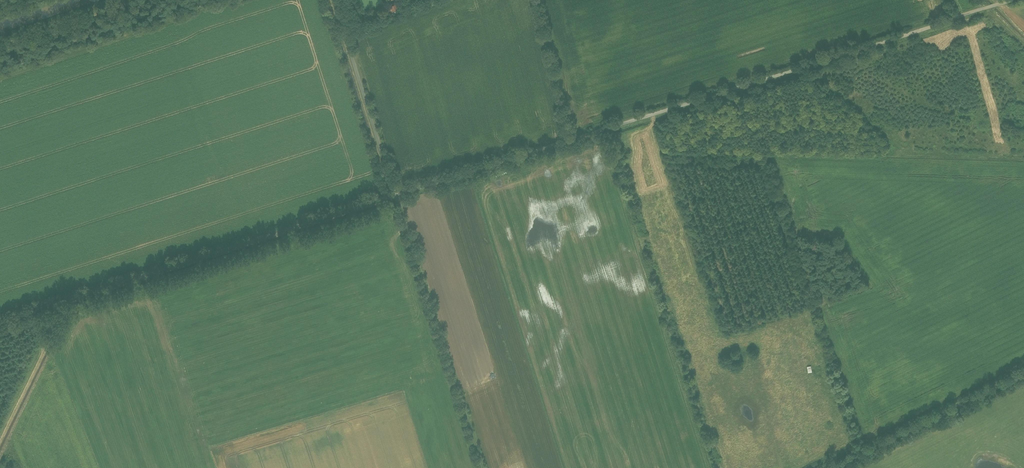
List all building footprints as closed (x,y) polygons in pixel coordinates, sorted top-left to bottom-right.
[(393,2),(383,6),(386,15),(397,12),(393,2)]
